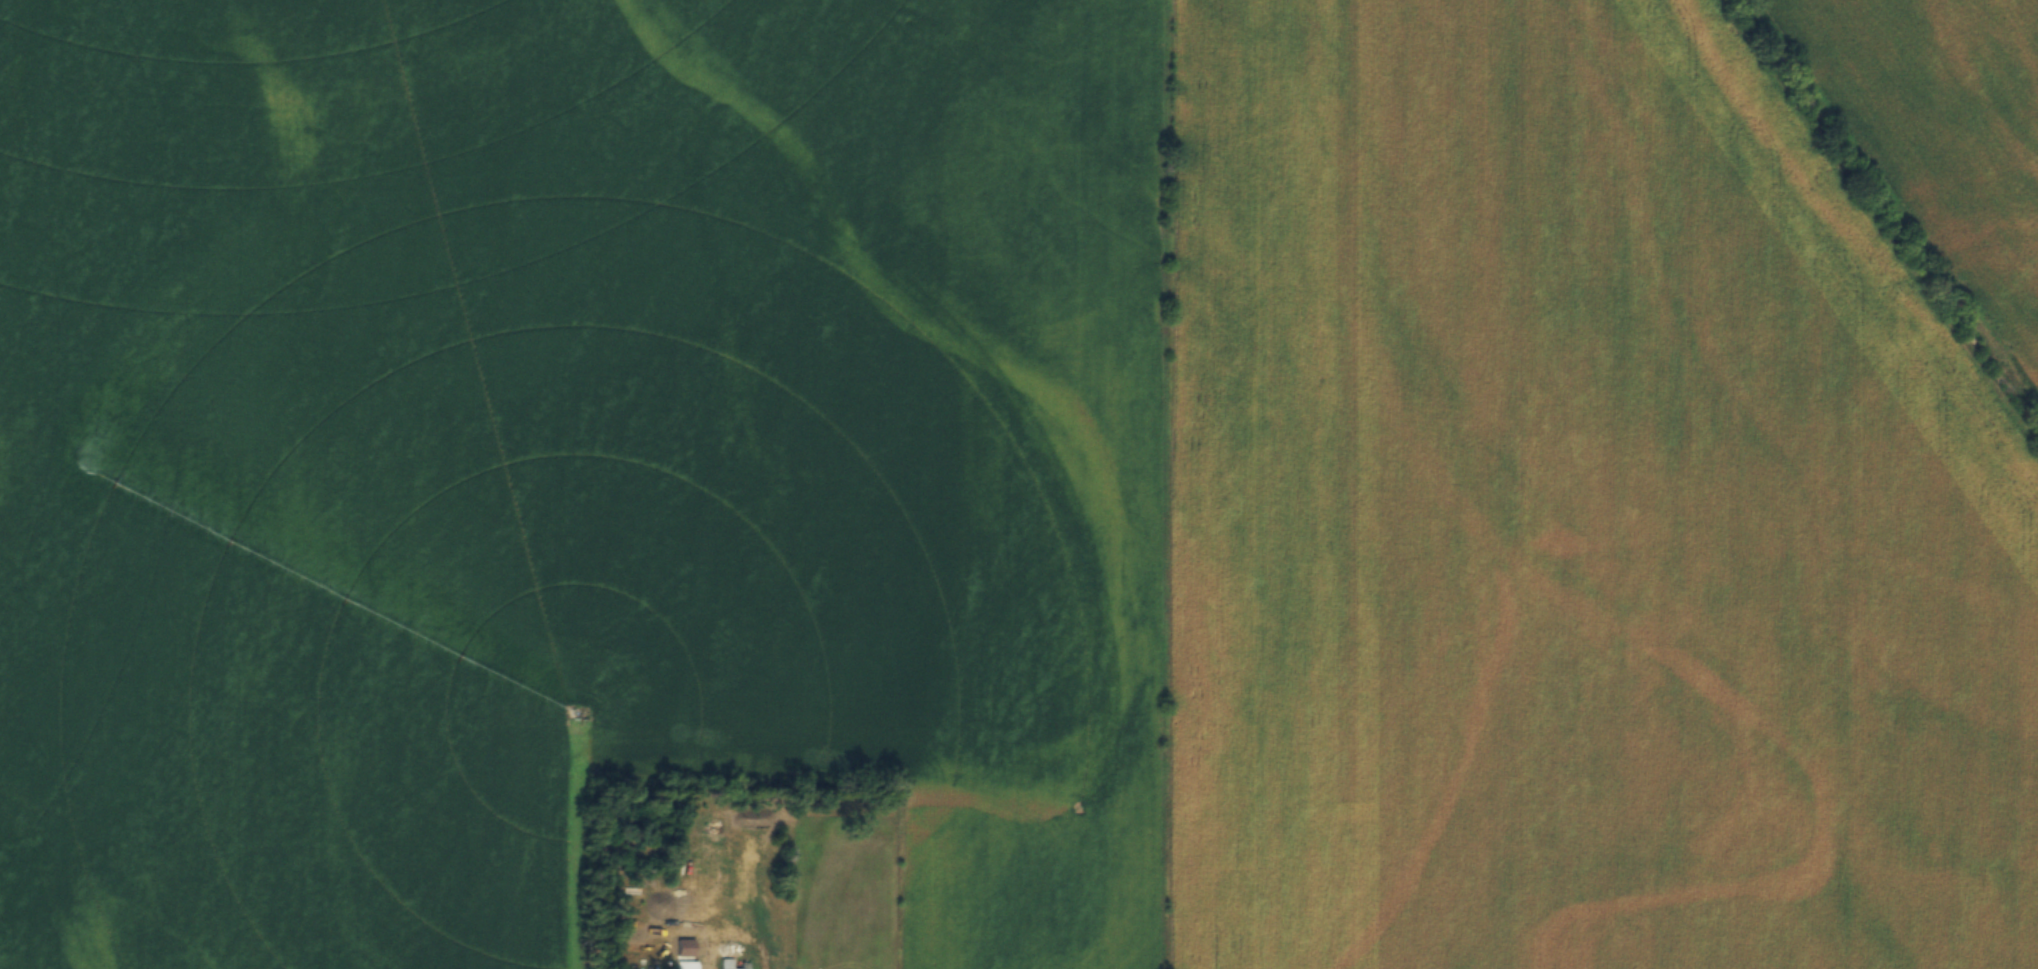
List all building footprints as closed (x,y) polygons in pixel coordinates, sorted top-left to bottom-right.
[(732,957),(716,957),(716,968),(751,968),(751,967),(732,967),(732,957)]
